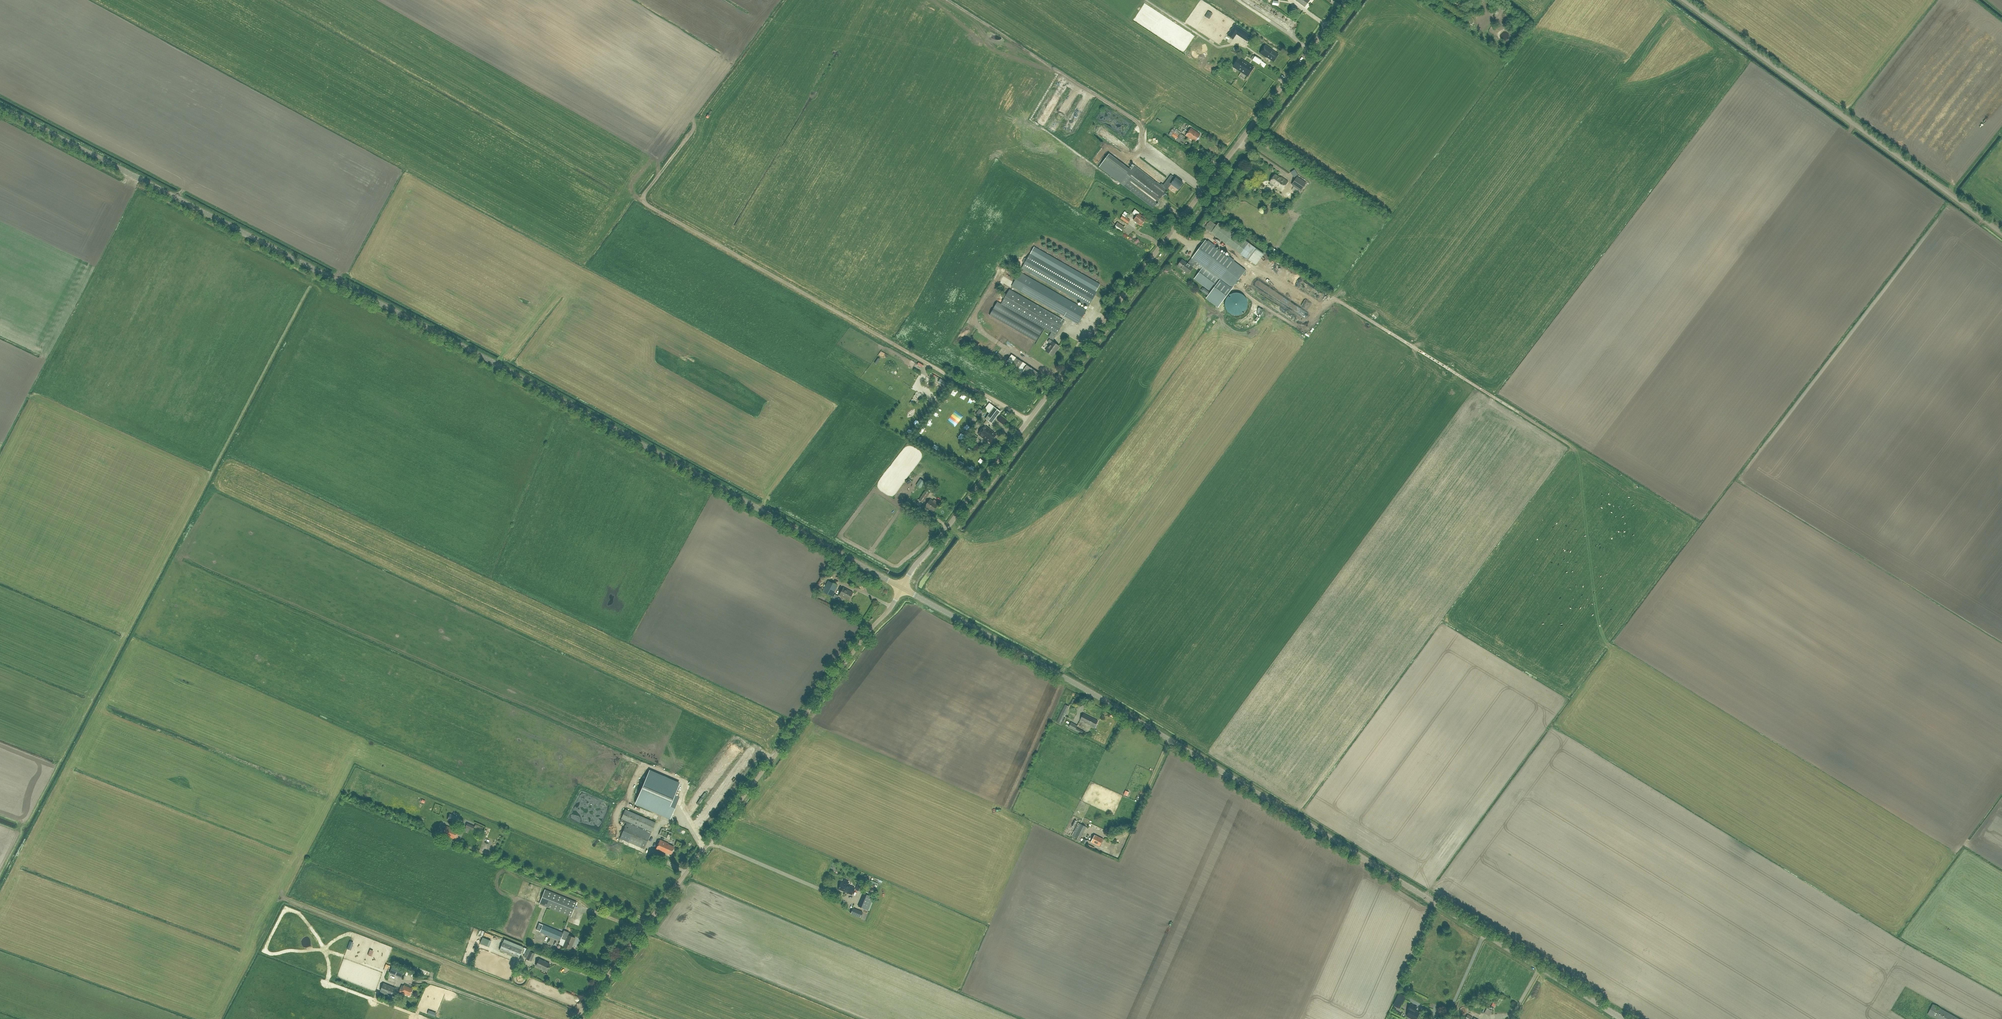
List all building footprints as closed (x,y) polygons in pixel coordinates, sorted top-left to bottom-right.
[(1211,19),(1214,12),(1209,9),(1206,16),(1211,19)] [(1232,36),(1230,37),(1234,40),(1238,34),(1249,42),(1253,37),(1238,27),(1236,29),(1237,29),(1236,30),(1236,29),(1235,31),(1235,32),(1234,33),(1233,33),(1232,35),(1233,35),(1232,36)] [(1272,49),(1265,45),(1260,53),(1266,58),(1267,57),(1273,62),(1278,55),(1271,50),(1272,49)] [(1263,66),(1265,62),(1256,56),(1253,61),(1263,66)] [(1253,68),(1239,58),(1233,67),(1248,76),(1253,68)] [(1071,133),(1080,112),(1076,110),(1067,131),(1071,133)] [(1099,131),(1118,149),(1122,144),(1124,146),(1125,145),(1113,133),(1111,136),(1102,127),(1099,131)] [(1200,135),(1190,129),(1185,136),(1195,143),(1200,135)] [(1181,133),(1175,130),(1174,131),(1172,130),(1168,136),(1181,143),(1185,137),(1180,134),(1181,133)] [(1099,168),(1120,184),(1153,208),(1171,184),(1178,190),(1183,184),(1181,183),(1182,181),(1176,177),(1175,179),(1171,176),(1177,168),(1158,154),(1150,164),(1141,157),(1135,164),(1154,179),(1153,181),(1134,166),(1131,170),(1110,154),(1099,168)] [(1280,179),(1275,175),(1270,183),(1278,188),(1277,189),(1282,192),(1288,182),(1281,178),(1280,179)] [(1297,178),(1292,185),(1301,192),(1306,184),(1297,178)] [(1139,213),(1135,210),(1132,213),(1136,216),(1133,220),(1141,226),(1146,219),(1139,214),(1139,213)] [(1126,213),(1124,211),(1122,215),(1122,216),(1120,219),(1127,224),(1130,221),(1124,216),(1126,213)] [(1217,225),(1210,220),(1204,228),(1248,260),(1257,249),(1220,221),(1217,225)] [(1124,227),(1118,223),(1113,229),(1120,233),(1124,227)] [(1194,279),(1211,291),(1206,298),(1217,307),(1245,271),(1206,241),(1187,265),(1182,260),(1177,266),(1188,274),(1193,268),(1192,268),(1196,262),(1203,267),(1194,279)] [(1257,249),(1249,260),(1257,265),(1264,255),(1257,249)] [(1097,293),(1030,254),(1022,269),(1088,307),(1097,293)] [(983,270),(988,265),(983,259),(981,261),(979,259),(976,262),(983,270)] [(1086,311),(1020,272),(1012,286),(1078,325),(1079,323),(1080,324),(1081,321),(1080,321),(1086,311)] [(1064,321),(1008,290),(1000,305),(1050,333),(1048,338),(1053,340),(1056,335),(1064,321)] [(1225,304),(1225,305),(1225,306),(1225,307),(1225,308),(1226,308),(1226,309),(1226,310),(1227,310),(1227,311),(1228,312),(1229,313),(1230,314),(1231,314),(1232,315),(1233,315),(1234,315),(1235,315),(1236,315),(1237,315),(1238,315),(1239,315),(1240,315),(1241,315),(1241,314),(1242,314),(1243,313),(1244,313),(1244,312),(1245,312),(1245,311),(1246,311),(1246,310),(1246,309),(1247,308),(1247,307),(1247,306),(1247,305),(1247,304),(1247,303),(1247,302),(1247,301),(1247,300),(1246,300),(1246,299),(1246,298),(1245,298),(1245,297),(1244,296),(1243,296),(1243,295),(1242,295),(1242,294),(1241,294),(1240,294),(1240,293),(1239,293),(1238,293),(1237,293),(1236,293),(1235,293),(1234,293),(1233,293),(1232,294),(1231,294),(1230,294),(1230,295),(1229,295),(1229,296),(1228,296),(1228,297),(1227,297),(1227,298),(1226,299),(1226,300),(1225,301),(1225,302),(1225,303),(1225,304)] [(1248,332),(1254,326),(1249,321),(1244,326),(1246,327),(1244,329),(1248,332)] [(1053,342),(1049,339),(1048,342),(1051,344),(1046,351),(1052,356),(1059,347),(1053,342)] [(1039,373),(1016,358),(1011,365),(1035,380),(1039,373)] [(923,373),(927,365),(919,362),(915,370),(923,373)] [(947,387),(949,383),(941,378),(939,383),(947,387)] [(918,392),(913,400),(916,402),(919,397),(924,400),(926,397),(918,392)] [(1001,412),(994,407),(985,419),(992,424),(1001,412)] [(977,414),(981,418),(986,412),(982,409),(977,414)] [(990,429),(985,426),(978,434),(986,440),(986,439),(990,442),(996,435),(990,430),(990,429)] [(994,449),(990,453),(995,458),(998,455),(994,449)] [(925,482),(921,479),(916,485),(921,488),(925,482)] [(930,493),(926,490),(919,500),(923,503),(930,493)] [(933,501),(930,499),(925,506),(933,512),(939,503),(934,500),(933,501)] [(838,586),(828,581),(822,591),(832,597),(838,586)] [(853,592),(843,587),(839,595),(848,600),(853,592)] [(1069,706),(1065,704),(1057,722),(1061,724),(1069,706)] [(1098,721),(1084,713),(1080,720),(1089,724),(1089,725),(1094,727),(1098,721)] [(1077,726),(1071,723),(1069,727),(1084,735),(1085,732),(1076,728),(1077,726)] [(752,754),(756,749),(752,745),(747,751),(752,754)] [(671,806),(680,781),(649,770),(636,805),(672,818),(676,807),(671,806)] [(656,823),(626,809),(622,819),(628,822),(620,839),(644,849),(656,823)] [(1086,827),(1082,824),(1075,837),(1077,838),(1076,840),(1079,842),(1086,827)] [(459,832),(446,826),(442,834),(446,836),(452,838),(456,840),(459,832)] [(673,833),(662,828),(659,835),(670,840),(673,833)] [(1103,839),(1094,835),(1091,842),(1099,846),(1103,839)] [(668,844),(660,840),(656,850),(661,852),(662,851),(671,855),(674,847),(668,845),(668,844)] [(847,881),(845,880),(843,881),(843,882),(841,882),(838,889),(845,891),(844,892),(848,893),(851,894),(854,887),(847,884),(848,883),(847,881)] [(864,885),(858,883),(855,890),(860,892),(864,885)] [(576,902),(544,890),(539,904),(571,917),(576,902)] [(869,896),(864,893),(858,906),(867,910),(872,898),(869,896)] [(863,912),(853,908),(850,914),(860,918),(863,912)] [(563,933),(539,924),(537,930),(540,931),(539,932),(560,941),(561,939),(565,940),(563,946),(570,949),(575,938),(568,935),(567,936),(563,934),(563,933)] [(481,943),(488,945),(490,940),(483,937),(481,943)] [(523,947),(511,941),(509,945),(503,942),(500,950),(519,958),(523,947)] [(530,950),(527,949),(523,957),(527,958),(526,959),(531,961),(535,953),(530,951),(530,950)] [(549,965),(539,960),(536,966),(546,971),(549,965)] [(404,969),(393,965),(389,973),(401,977),(404,969)] [(395,988),(384,983),(379,995),(395,1002),(396,998),(392,996),(395,988)] [(413,989),(402,984),(399,992),(410,996),(413,989)] [(1406,996),(1399,993),(1393,1005),(1400,1008),(1406,996)] [(1410,1003),(1407,1009),(1409,1009),(1406,1016),(1412,1018),(1415,1018),(1419,1013),(1415,1011),(1417,1006),(1410,1003)] [(1933,1005),(1928,1014),(1937,1018),(1959,1018),(1933,1005)] [(1492,1011),(1487,1008),(1484,1013),(1490,1016),(1492,1011)]
